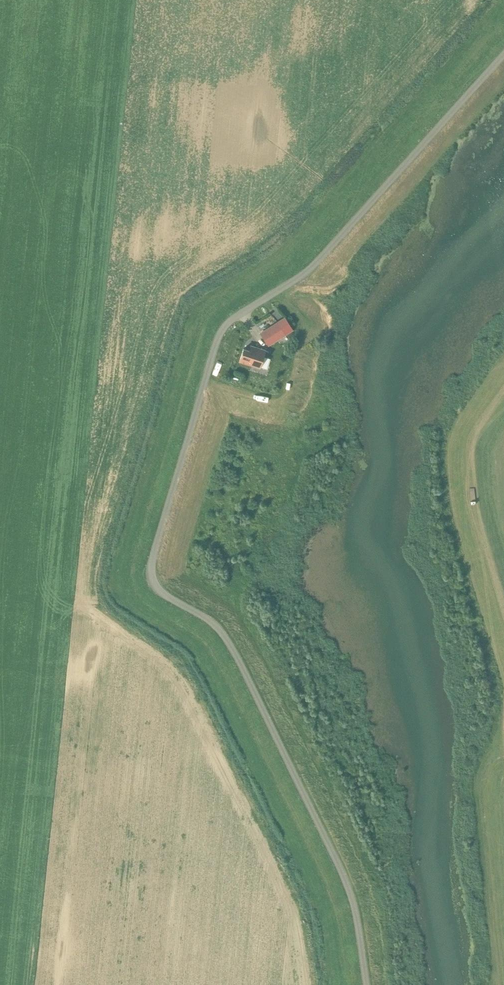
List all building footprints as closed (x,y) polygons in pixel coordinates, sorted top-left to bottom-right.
[(277,322),(260,333),(268,345),(285,334),(290,331),(293,329),(285,317),(277,322)] [(243,348),(239,361),(259,367),(263,356),(267,357),(269,352),(265,350),(251,346),(249,350),(243,348)]
